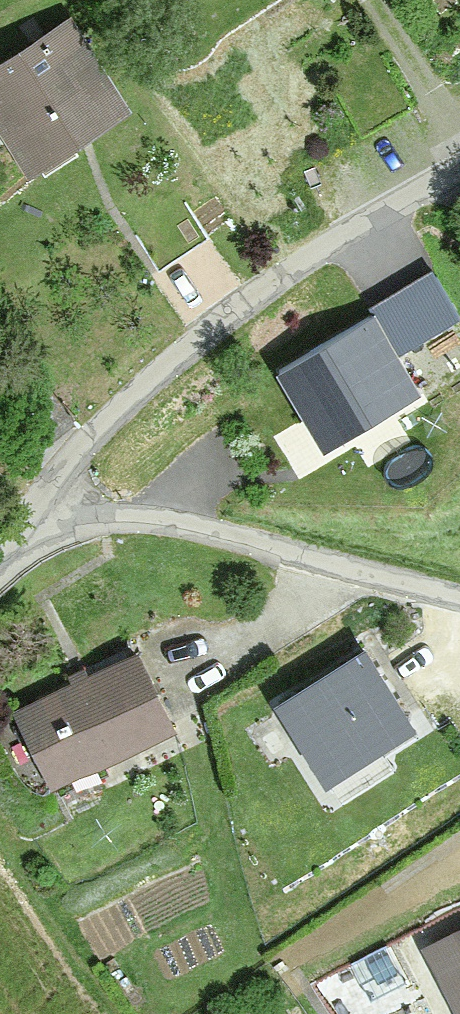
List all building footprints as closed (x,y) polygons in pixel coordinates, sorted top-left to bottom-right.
[(30,166),(123,106),(69,24),(0,69),(0,120),(30,166)] [(373,314),(280,370),(325,447),(419,390),(373,314)] [(366,653),(282,706),(325,775),(410,722),(366,653)] [(136,655),(19,713),(53,783),(54,782),(66,804),(101,786),(91,764),(171,725),(136,655)] [(430,946),(459,1004),(459,930),(430,946)]
